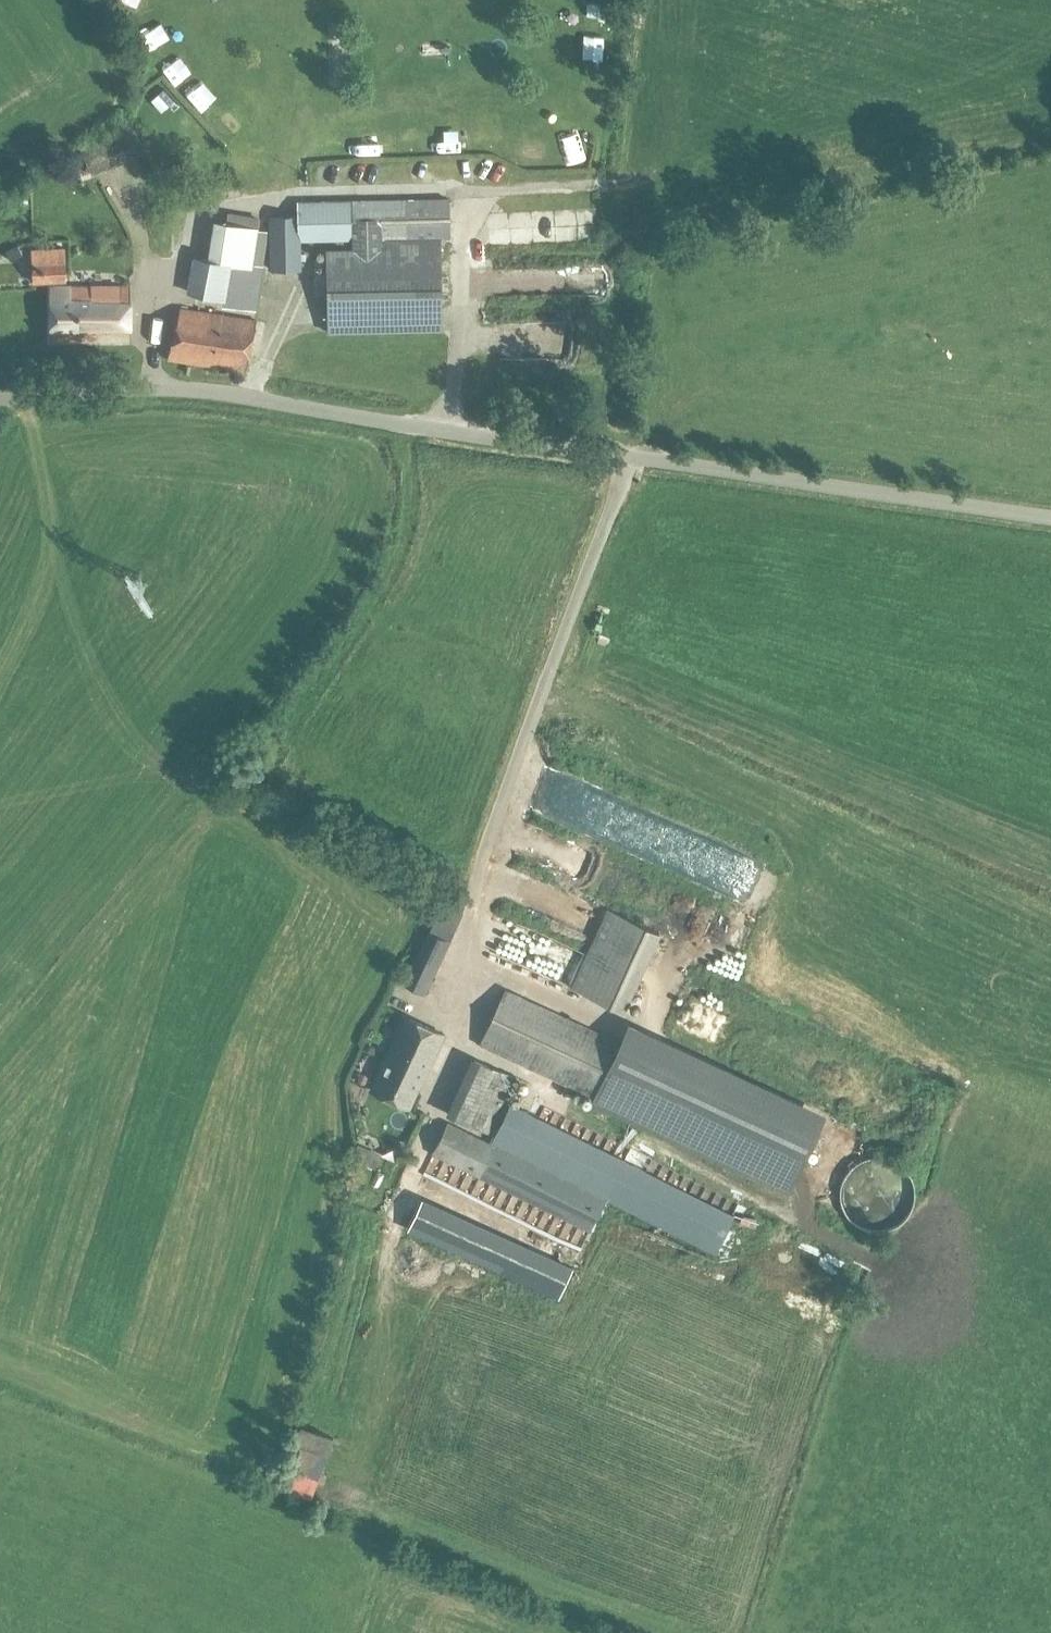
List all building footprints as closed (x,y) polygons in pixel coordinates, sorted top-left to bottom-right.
[(106,2),(137,10),(140,0),(107,0),(106,2)] [(143,48),(163,36),(153,21),(133,33),(143,48)] [(168,88),(187,74),(173,55),(154,69),(168,88)] [(200,86),(180,101),(190,115),(210,100),(200,86)] [(567,163),(587,154),(577,131),(557,140),(567,163)] [(305,245),(451,242),(451,199),(303,203),(305,245)] [(272,269),(302,268),(301,218),(272,218),(272,269)] [(256,235),(218,229),(211,267),(196,264),(189,298),(256,311),(263,276),(251,274),(256,235)] [(445,336),(443,257),(443,244),(354,246),(354,250),(327,251),(330,338),(445,336)] [(18,247),(8,252),(12,260),(22,254),(18,247)] [(36,282),(66,281),(64,251),(33,252),(36,282)] [(129,343),(129,289),(53,288),(52,342),(129,343)] [(247,375),(257,322),(179,309),(169,362),(247,375)] [(585,850),(575,874),(617,891),(626,867),(585,850)] [(452,934),(459,914),(442,908),(435,928),(452,934)] [(623,1011),(659,933),(607,909),(570,987),(623,1011)] [(532,957),(542,932),(500,915),(490,939),(532,957)] [(424,993),(449,941),(429,931),(404,983),(424,993)] [(618,1043),(508,993),(486,1042),(596,1092),(593,1100),(788,1191),(815,1136),(618,1043)] [(410,1109),(445,1036),(407,1018),(371,1090),(410,1109)] [(488,1128),(515,1067),(479,1051),(452,1112),(488,1128)] [(515,1098),(547,1111),(552,1100),(520,1086),(515,1098)] [(447,1124),(434,1151),(438,1153),(461,1165),(500,1184),(566,1217),(591,1228),(625,1160),(512,1104),(491,1146),(447,1124)] [(841,1191),(840,1194),(840,1197),(841,1200),(841,1204),(842,1207),(844,1210),(845,1213),(847,1215),(849,1218),(851,1221),(853,1223),(856,1225),(858,1227),(861,1228),(864,1229),(867,1230),(870,1231),(874,1232),(877,1232),(880,1232),(883,1231),(887,1231),(890,1230),(893,1229),(896,1227),(898,1226),(901,1224),(903,1222),(906,1219),(908,1217),(910,1214),(911,1211),(913,1208),(914,1205),(914,1202),(915,1199),(915,1196),(915,1193),(915,1189),(914,1186),(913,1183),(912,1180),(911,1177),(909,1174),(907,1172),(905,1169),(903,1167),(901,1165),(898,1163),(895,1161),(892,1160),(889,1159),(886,1158),(883,1157),(880,1157),(876,1157),(873,1157),(870,1158),(867,1159),(863,1160),(860,1161),(857,1163),(855,1165),(852,1167),(850,1169),(848,1172),(846,1175),(844,1178),(843,1181),(842,1184),(841,1187),(841,1191)]
